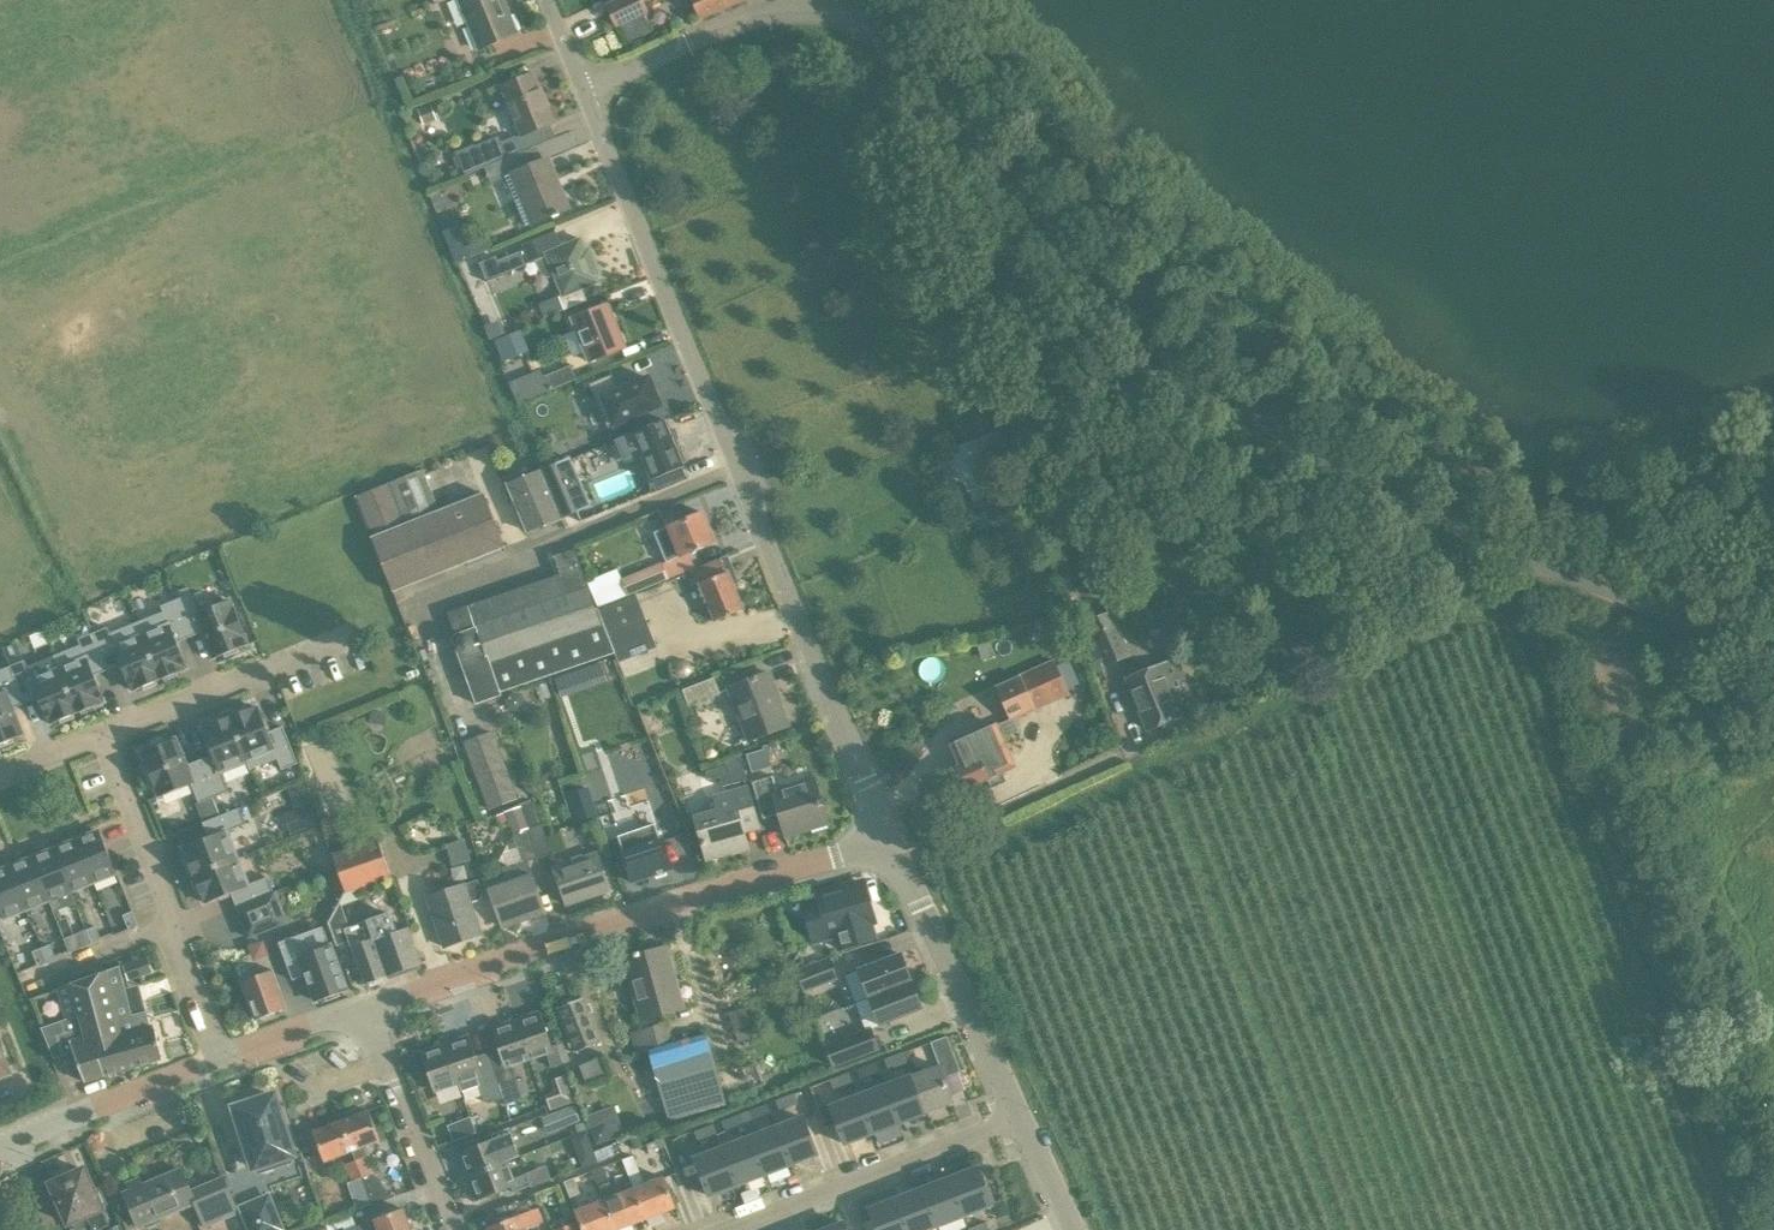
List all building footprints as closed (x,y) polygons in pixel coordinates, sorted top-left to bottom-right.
[(518,33),(504,0),(458,0),(479,50),(518,33)] [(641,0),(620,0),(609,6),(618,25),(647,11),(641,0)] [(744,0),(693,0),(701,18),(744,0)] [(522,135),(554,122),(535,74),(502,87),(522,135)] [(429,107),(419,111),(424,125),(435,121),(429,107)] [(466,175),(492,164),(521,151),(516,137),(515,136),(501,142),(499,136),(475,146),(474,145),(456,152),(466,175)] [(513,174),(505,177),(525,226),(534,222),(569,208),(549,159),(544,161),(537,146),(507,159),(513,174)] [(446,232),(459,264),(493,250),(488,240),(472,247),(462,225),(446,232)] [(498,258),(482,264),(490,284),(506,277),(505,276),(531,265),(539,262),(544,275),(551,278),(557,275),(565,296),(561,298),(566,311),(588,302),(582,290),(600,282),(597,276),(601,274),(590,248),(586,250),(582,239),(562,247),(556,233),(523,247),(525,252),(500,262),(498,258)] [(537,285),(543,300),(562,292),(556,278),(537,285)] [(592,363),(626,348),(609,305),(574,319),(592,363)] [(528,351),(519,331),(497,340),(506,360),(528,351)] [(551,391),(577,381),(572,366),(545,377),(551,391)] [(518,399),(549,390),(543,369),(512,379),(518,399)] [(608,429),(661,406),(649,378),(619,390),(612,375),(589,384),(608,429)] [(633,433),(618,440),(626,461),(642,454),(652,480),(654,485),(650,487),(653,492),(673,484),(668,473),(686,466),(670,428),(664,431),(660,422),(633,433)] [(938,478),(963,481),(968,491),(969,490),(974,502),(1002,491),(997,479),(999,478),(995,469),(1015,461),(1002,429),(930,458),(938,478)] [(542,471),(563,518),(578,512),(558,465),(542,471)] [(563,518),(542,471),(510,485),(530,532),(563,518)] [(484,493),(439,511),(424,472),(357,498),(394,592),(506,548),(484,493)] [(660,511),(642,518),(644,524),(662,517),(660,511)] [(702,512),(654,533),(667,562),(682,555),(682,557),(715,543),(702,512)] [(560,575),(471,606),(449,613),(457,636),(454,642),(477,704),(501,695),(500,692),(550,675),(615,652),(597,608),(595,609),(574,549),(554,556),(560,575)] [(717,620),(745,608),(724,559),(692,572),(698,585),(702,584),(717,620)] [(629,594),(669,578),(663,563),(623,579),(618,568),(588,580),(600,609),(630,597),(629,594)] [(187,596),(185,589),(184,589),(175,593),(177,600),(187,596)] [(600,609),(621,661),(658,646),(637,594),(630,597),(600,609)] [(175,601),(190,638),(203,632),(214,659),(223,655),(224,658),(238,653),(237,650),(246,646),(243,637),(245,636),(234,610),(232,610),(228,601),(198,614),(190,595),(175,601)] [(136,623),(160,681),(163,679),(164,682),(178,677),(177,674),(185,670),(184,668),(187,667),(177,643),(190,638),(175,601),(161,607),(163,613),(136,623)] [(1104,667),(1131,655),(1111,610),(1077,625),(1093,662),(1100,659),(1104,667)] [(93,634),(108,671),(121,665),(131,690),(133,689),(134,691),(142,688),(143,691),(157,685),(156,682),(160,681),(136,623),(110,634),(107,628),(93,634)] [(53,657),(77,714),(81,713),(82,715),(96,710),(94,707),(103,704),(102,701),(104,700),(94,676),(108,671),(93,634),(78,640),(80,646),(53,657)] [(977,642),(981,658),(995,655),(991,639),(977,642)] [(25,661),(10,667),(25,704),(38,698),(48,723),(50,722),(51,724),(60,721),(61,724),(75,718),(73,715),(77,714),(53,657),(27,667),(25,661)] [(1176,659),(1127,678),(1148,730),(1196,710),(1176,659)] [(1096,673),(1103,671),(1099,660),(1093,662),(1096,673)] [(675,673),(678,677),(683,678),(687,678),(691,675),(693,671),(692,666),(689,663),(685,661),(680,661),(677,664),(675,668),(675,673)] [(1068,693),(1054,662),(996,688),(1010,719),(1011,719),(1068,693)] [(0,693),(0,746),(1,748),(14,742),(13,740),(22,736),(12,709),(25,704),(10,667),(0,671),(0,684),(3,692),(0,693)] [(751,740),(792,724),(772,671),(731,687),(751,740)] [(562,698),(581,691),(574,672),(555,679),(562,698)] [(691,704),(723,692),(717,676),(685,689),(691,704)] [(509,709),(519,711),(525,704),(522,694),(512,692),(506,700),(509,709)] [(233,716),(229,718),(246,763),(249,770),(277,759),(281,770),(297,764),(282,727),(268,733),(258,709),(256,710),(255,707),(246,711),(245,708),(232,713),(233,716)] [(212,756),(199,761),(213,797),(227,791),(220,773),(246,763),(229,718),(226,719),(224,716),(211,722),(212,725),(203,728),(204,730),(202,731),(212,756)] [(1011,719),(1010,719),(951,746),(959,766),(957,766),(959,768),(956,775),(960,784),(967,787),(968,789),(988,780),(992,789),(1006,782),(1002,773),(1016,767),(1001,735),(1015,728),(1011,719)] [(493,730),(463,741),(488,808),(518,797),(493,730)] [(146,761),(144,762),(154,788),(157,787),(160,796),(191,784),(198,803),(213,797),(199,761),(185,766),(175,740),(166,743),(164,740),(150,746),(152,749),(143,752),(146,761)] [(721,757),(721,748),(713,744),(705,748),(705,758),(713,762),(721,757)] [(752,773),(770,767),(764,749),(746,754),(752,773)] [(747,778),(740,753),(727,757),(728,762),(705,768),(707,776),(716,774),(720,777),(722,785),(747,778)] [(775,775),(753,781),(764,818),(780,814),(786,836),(810,829),(812,833),(830,828),(829,823),(816,778),(779,789),(775,775)] [(312,803),(304,783),(288,789),(296,809),(312,803)] [(742,825),(757,820),(748,788),(716,797),(720,811),(696,818),(708,860),(749,848),(742,825)] [(579,822),(597,816),(588,789),(570,795),(579,822)] [(553,855),(543,825),(536,804),(520,809),(529,830),(539,860),(553,855)] [(310,805),(289,813),(298,833),(318,825),(310,805)] [(191,872),(192,875),(237,858),(226,831),(245,823),(239,808),(202,822),(208,837),(183,846),(184,849),(182,850),(185,858),(182,859),(188,873),(191,872)] [(529,830),(520,809),(508,814),(525,863),(506,870),(509,879),(489,886),(503,928),(546,914),(528,863),(539,860),(529,830)] [(510,824),(506,813),(497,816),(501,827),(510,824)] [(633,883),(672,870),(657,826),(618,839),(633,883)] [(100,832),(77,841),(93,881),(116,872),(100,832)] [(378,839),(332,855),(346,893),(391,878),(378,839)] [(77,841),(55,850),(71,890),(93,881),(77,841)] [(453,868),(470,862),(463,841),(446,847),(453,868)] [(49,899),(71,890),(55,850),(33,859),(49,899)] [(568,906),(610,892),(598,855),(555,870),(568,906)] [(192,875),(194,879),(191,880),(196,894),(199,893),(203,901),(205,900),(206,903),(230,893),(236,908),(254,900),(273,893),(266,877),(248,884),(237,858),(192,875)] [(27,908),(49,899),(33,859),(11,868),(27,908)] [(11,868),(0,872),(0,910),(3,917),(27,908),(11,868)] [(482,935),(478,922),(471,903),(481,900),(483,895),(478,881),(465,886),(465,885),(428,898),(446,948),(482,935)] [(876,921),(865,884),(836,892),(833,891),(824,893),(822,897),(819,898),(820,900),(803,905),(808,921),(824,916),(830,935),(836,933),(840,950),(878,939),(873,922),(876,921)] [(273,893),(254,900),(236,908),(248,937),(285,922),(273,893)] [(365,985),(418,966),(405,929),(392,934),(386,916),(350,928),(341,903),(330,923),(338,944),(350,940),(365,985)] [(137,924),(132,911),(123,914),(128,928),(137,924)] [(86,929),(92,942),(101,939),(95,926),(86,929)] [(347,990),(323,926),(279,942),(293,979),(308,974),(317,1001),(325,998),(326,1001),(340,996),(339,993),(347,990)] [(78,933),(83,946),(92,942),(86,929),(78,933)] [(254,961),(268,955),(263,941),(248,946),(254,961)] [(41,947),(46,961),(55,957),(50,944),(41,947)] [(41,947),(32,951),(37,965),(46,961),(41,947)] [(642,1020),(684,1008),(667,948),(642,955),(641,952),(635,954),(635,957),(625,960),(642,1020)] [(870,998),(902,986),(912,982),(902,954),(859,971),(870,998)] [(152,972),(146,957),(123,965),(129,980),(152,972)] [(804,963),(801,957),(795,960),(797,966),(804,963)] [(798,971),(805,991),(838,979),(831,959),(798,971)] [(85,1081),(106,1075),(97,1050),(103,1047),(101,1042),(100,1043),(97,1034),(110,1030),(108,1023),(132,1016),(120,969),(72,985),(73,985),(79,1015),(42,1028),(53,1058),(75,1051),(85,1081)] [(244,982),(257,1020),(261,1019),(265,1020),(271,1018),(273,1014),(285,1010),(280,994),(282,993),(274,971),(244,982)] [(912,982),(902,986),(870,998),(880,1026),(923,1010),(912,982)] [(562,1001),(564,1005),(557,1008),(574,1053),(601,1042),(584,998),(578,1000),(576,995),(562,1001)] [(143,1013),(132,1016),(108,1023),(110,1030),(97,1034),(100,1043),(101,1042),(103,1047),(97,1050),(106,1075),(159,1060),(151,1029),(147,1030),(143,1013)] [(541,1013),(517,1021),(530,1061),(547,1055),(552,1069),(564,1065),(558,1047),(553,1049),(541,1013)] [(512,1067),(523,1063),(530,1061),(517,1021),(493,1029),(500,1051),(488,1054),(499,1087),(503,1085),(517,1081),(512,1067)] [(669,1120),(726,1104),(707,1035),(674,1045),(668,1023),(632,1033),(638,1055),(650,1052),(669,1120)] [(753,1027),(735,1032),(738,1041),(755,1037),(753,1027)] [(871,1029),(826,1046),(833,1066),(878,1049),(871,1029)] [(479,1086),(481,1093),(484,1099),(490,1102),(503,1098),(499,1087),(488,1054),(477,1058),(470,1037),(446,1045),(460,1085),(463,1093),(479,1086)] [(939,1067),(911,1077),(925,1113),(952,1102),(943,1079),(959,1073),(946,1038),(930,1044),(939,1067)] [(460,1085),(446,1045),(422,1053),(422,1054),(427,1069),(435,1093),(460,1085)] [(563,1045),(558,1047),(564,1065),(569,1063),(563,1045)] [(903,1052),(884,1059),(888,1070),(907,1062),(903,1052)] [(422,1054),(407,1059),(413,1074),(427,1069),(422,1054)] [(601,1058),(580,1066),(587,1083),(608,1075),(601,1058)] [(876,1062),(857,1069),(861,1080),(880,1073),(876,1062)] [(849,1072),(830,1080),(834,1090),(853,1083),(849,1072)] [(567,1076),(553,1081),(557,1093),(562,1091),(571,1088),(567,1076)] [(884,1088),(898,1123),(925,1113),(911,1077),(884,1088)] [(884,1088),(858,1098),(871,1133),(898,1123),(884,1088)] [(274,1096),(264,1099),(258,1093),(243,1098),(241,1106),(235,1108),(255,1168),(294,1156),(274,1096)] [(794,1093),(775,1100),(780,1112),(799,1104),(794,1093)] [(871,1133),(858,1098),(831,1108),(844,1143),(871,1133)] [(767,1104),(748,1111),(752,1122),(771,1114),(767,1104)] [(554,1113),(560,1128),(580,1120),(574,1105),(554,1113)] [(370,1111),(342,1122),(353,1151),(364,1147),(381,1141),(370,1111)] [(741,1114),(721,1121),(725,1132),(745,1124),(741,1114)] [(454,1143),(477,1134),(471,1118),(448,1127),(454,1143)] [(776,1129),(789,1165),(817,1154),(803,1119),(776,1129)] [(314,1132),(325,1162),(353,1151),(342,1122),(314,1132)] [(594,1143),(610,1138),(605,1122),(589,1128),(594,1143)] [(714,1124),(694,1131),(698,1142),(718,1135),(714,1124)] [(789,1165),(776,1129),(749,1140),(763,1175),(789,1165)] [(468,1178),(507,1163),(520,1158),(509,1130),(491,1136),(493,1141),(458,1154),(468,1178)] [(591,1147),(587,1133),(571,1139),(576,1153),(591,1147)] [(640,1136),(632,1139),(636,1149),(644,1146),(640,1136)] [(763,1175),(749,1140),(722,1150),(736,1185),(763,1175)] [(614,1155),(611,1145),(597,1150),(600,1160),(614,1155)] [(736,1185),(722,1150),(695,1160),(703,1183),(708,1196),(736,1185)] [(623,1160),(629,1175),(640,1171),(634,1155),(623,1160)] [(356,1160),(363,1177),(373,1173),(367,1156),(356,1160)] [(356,1160),(346,1164),(352,1181),(363,1177),(356,1160)] [(695,1160),(682,1165),(691,1188),(699,1185),(703,1183),(695,1160)] [(546,1167),(526,1175),(513,1180),(507,1163),(468,1178),(477,1202),(511,1189),(513,1194),(531,1187),(532,1189),(552,1182),(546,1167)] [(594,1171),(600,1187),(609,1183),(603,1167),(594,1171)] [(108,1225),(84,1170),(51,1185),(68,1224),(87,1216),(93,1229),(98,1229),(108,1225)] [(140,1227),(195,1204),(205,1227),(239,1213),(225,1178),(191,1192),(182,1170),(144,1186),(141,1178),(128,1184),(131,1191),(126,1193),(140,1227)] [(950,1180),(964,1217),(992,1207),(978,1170),(950,1180)] [(640,1171),(629,1175),(635,1189),(646,1220),(676,1208),(665,1178),(645,1185),(640,1171)] [(564,1182),(570,1198),(580,1194),(574,1178),(564,1182)] [(380,1179),(365,1184),(372,1204),(387,1198),(380,1179)] [(964,1217),(950,1180),(924,1190),(937,1227),(964,1217)] [(605,1201),(616,1229),(619,1229),(646,1220),(635,1189),(615,1197),(609,1183),(600,1187),(605,1201)] [(937,1227),(924,1190),(897,1200),(908,1229),(929,1229),(937,1227)] [(252,1229),(283,1229),(269,1197),(243,1208),(252,1229)] [(488,1229),(526,1229),(543,1224),(538,1209),(533,1211),(528,1199),(518,1203),(496,1212),(501,1224),(488,1229)] [(897,1200),(869,1211),(876,1229),(908,1229),(897,1200)] [(605,1201),(576,1212),(582,1229),(616,1229),(605,1201)] [(379,1229),(411,1229),(404,1210),(375,1221),(379,1229)] [(325,1223),(328,1229),(335,1229),(355,1222),(351,1213),(325,1223)] [(127,1229),(133,1227),(129,1218),(123,1221),(127,1229)] [(361,1224),(363,1229),(378,1229),(379,1229),(375,1221),(375,1219),(361,1224)]
